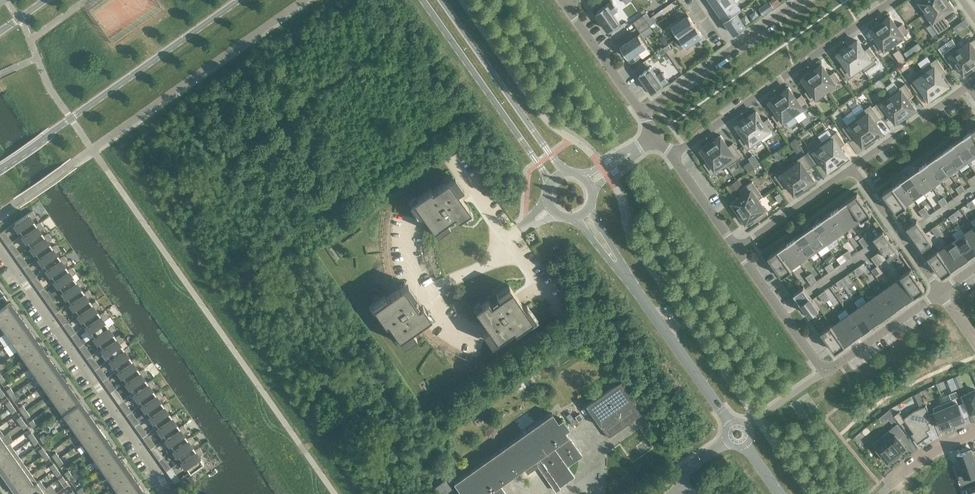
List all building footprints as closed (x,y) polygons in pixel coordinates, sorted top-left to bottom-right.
[(713,2),(719,11),(734,0),(716,0),(713,2)] [(734,0),(719,11),(725,20),(736,12),(736,13),(741,9),(734,0)] [(943,0),(915,0),(924,13),(927,11),(943,0)] [(927,11),(924,13),(939,34),(950,26),(943,15),(950,10),(954,7),(949,1),(948,2),(947,0),(943,0),(927,11)] [(621,25),(620,23),(613,13),(618,10),(612,2),(597,13),(611,33),(621,25)] [(736,12),(725,20),(735,34),(746,26),(736,13),(736,12)] [(647,20),(643,15),(633,22),(637,27),(647,20)] [(696,25),(689,15),(672,27),(679,37),(696,25)] [(890,15),(883,20),(884,22),(881,24),(894,42),(909,32),(902,23),(898,27),(893,20),(893,19),(890,15)] [(965,18),(961,22),(965,28),(970,24),(965,18)] [(650,25),(647,20),(637,27),(640,32),(650,25)] [(894,42),(881,24),(878,26),(876,25),(870,30),(873,34),(873,33),(878,41),(873,44),(879,53),(894,42)] [(706,40),(696,25),(679,37),(686,47),(694,41),(698,46),(706,40)] [(629,58),(647,45),(639,35),(621,47),(629,58)] [(961,49),(973,67),(974,66),(974,39),(961,49)] [(861,65),(863,68),(863,69),(866,74),(879,64),(880,62),(869,47),(865,50),(858,40),(856,42),(855,40),(848,45),(849,46),(848,47),(861,66),(861,65)] [(971,71),(970,70),(973,67),(961,49),(957,44),(942,54),(952,68),(957,64),(962,72),(964,76),(971,71)] [(848,79),(863,69),(863,68),(861,65),(861,66),(848,47),(847,48),(845,47),(839,51),(840,53),(838,54),(845,64),(840,67),(848,79)] [(902,55),(897,58),(900,63),(906,59),(902,55)] [(922,69),(925,74),(938,92),(940,91),(941,92),(948,88),(946,86),(948,85),(941,75),(946,72),(937,58),(922,69)] [(822,63),(815,68),(816,70),(813,72),(826,90),(840,80),(834,71),(829,75),(824,68),(825,67),(822,63)] [(653,92),(663,85),(668,81),(662,73),(657,76),(651,67),(640,74),(653,92)] [(826,90),(813,72),(809,74),(808,73),(802,78),(804,82),(805,81),(810,89),(805,92),(811,101),(826,90)] [(938,94),(937,93),(938,92),(925,74),(911,84),(917,93),(922,89),(929,99),(930,98),(931,99),(938,94)] [(890,94),(892,97),(905,115),(909,113),(910,114),(917,110),(914,106),(913,106),(908,99),(913,95),(905,83),(890,94)] [(789,87),(782,91),(783,93),(780,95),(795,117),(809,106),(801,95),(796,98),(791,91),(792,91),(789,87)] [(903,119),(902,118),(905,115),(892,97),(890,94),(876,104),(884,116),(889,112),(894,120),(893,120),(896,124),(903,119)] [(780,127),(795,117),(780,95),(776,98),(775,96),(769,101),(771,105),(772,105),(777,112),(772,115),(780,127)] [(872,138),(876,136),(877,138),(883,133),(881,129),(880,129),(875,122),(880,118),(871,105),(856,115),(857,117),(872,138)] [(763,121),(757,112),(755,113),(754,111),(747,116),(748,118),(747,119),(760,137),(774,127),(768,118),(763,121)] [(870,142),(869,141),(872,138),(857,117),(843,127),(851,139),(856,136),(861,143),(860,143),(863,147),(870,142)] [(762,140),(760,137),(747,119),(745,120),(744,118),(738,123),(739,124),(737,126),(744,135),(739,139),(747,150),(762,140)] [(972,130),(966,134),(967,134),(963,137),(974,153),(974,134),(972,130)] [(822,142),(824,145),(837,163),(839,162),(840,164),(846,159),(845,158),(847,156),(840,147),(845,143),(837,132),(822,142)] [(721,135),(714,139),(715,141),(712,143),(727,165),(726,165),(728,167),(743,156),(733,143),(728,146),(723,139),(721,135)] [(963,137),(960,139),(959,139),(954,142),(967,161),(974,156),(974,153),(963,137)] [(837,166),(836,164),(837,163),(824,145),(822,142),(807,152),(816,164),(821,160),(827,170),(829,169),(830,170),(837,166)] [(967,161),(954,142),(949,146),(949,147),(946,149),(959,167),(967,161)] [(712,175),(726,165),(727,165),(712,143),(708,146),(707,144),(700,149),(703,153),(709,160),(704,163),(712,175)] [(959,167),(946,149),(942,152),(942,151),(936,155),(950,174),(959,167)] [(804,155),(789,165),(804,186),(808,184),(809,186),(815,181),(812,177),(807,170),(812,166),(804,155)] [(950,174),(936,155),(931,158),(932,159),(928,162),(941,180),(950,174)] [(941,180),(928,162),(925,164),(924,163),(919,167),(932,186),(941,180)] [(802,190),(801,189),(804,186),(789,165),(774,176),(783,187),(787,184),(793,191),(792,191),(795,195),(802,190)] [(932,186),(919,167),(914,171),(914,172),(910,174),(923,192),(932,186)] [(923,192),(910,174),(907,177),(906,176),(901,180),(914,199),(923,192)] [(422,213),(432,227),(436,232),(448,224),(448,223),(450,222),(455,219),(457,217),(458,220),(471,211),(470,209),(469,208),(458,192),(461,189),(453,177),(453,176),(432,191),(431,188),(410,202),(412,204),(411,204),(412,205),(419,215),(422,213)] [(914,199),(901,180),(896,183),(896,184),(893,187),(906,205),(914,199)] [(736,181),(728,186),(734,194),(741,188),(736,181)] [(736,210),(737,209),(740,212),(758,199),(758,200),(763,196),(752,181),(739,191),(742,196),(735,201),(735,200),(731,203),(736,210)] [(907,206),(906,205),(893,187),(892,186),(883,192),(897,213),(907,206)] [(779,193),(775,196),(779,202),(783,199),(779,193)] [(858,193),(848,200),(862,219),(861,219),(862,220),(872,213),(858,193)] [(768,214),(758,200),(758,199),(740,212),(742,216),(740,217),(745,223),(749,221),(749,220),(756,215),(760,220),(768,214)] [(862,219),(848,200),(843,203),(844,205),(840,207),(853,225),(861,219),(862,219)] [(853,225),(840,207),(837,210),(836,208),(830,212),(844,231),(853,225)] [(33,210),(32,211),(15,223),(23,235),(41,222),(36,225),(32,219),(37,216),(36,215),(36,216),(32,211),(33,211),(33,210)] [(844,231),(830,212),(825,216),(826,217),(822,220),(835,237),(844,231)] [(835,237),(822,220),(819,222),(818,221),(813,225),(826,244),(835,237)] [(922,227),(917,220),(907,227),(912,234),(923,249),(933,242),(922,227)] [(41,222),(23,235),(31,246),(49,233),(44,236),(40,230),(45,227),(44,227),(40,223),(41,222)] [(826,244),(813,225),(808,228),(808,229),(805,232),(817,250),(826,244)] [(974,226),(965,232),(974,247),(974,228),(974,226)] [(889,238),(883,230),(874,237),(880,245),(890,259),(899,252),(889,238)] [(817,250),(805,232),(801,234),(800,233),(795,237),(809,256),(817,250)] [(965,232),(956,239),(969,258),(974,254),(974,253),(974,252),(974,247),(965,232)] [(49,233),(31,246),(39,257),(57,245),(57,244),(52,247),(48,242),(53,239),(52,238),(51,239),(48,234),(49,233)] [(7,235),(3,238),(8,245),(12,242),(7,235)] [(809,256),(795,237),(790,241),(791,242),(787,244),(800,262),(809,256)] [(969,258),(956,239),(947,245),(960,263),(963,260),(964,261),(969,258)] [(800,262),(787,244),(784,247),(783,246),(777,250),(791,268),(800,262)] [(57,245),(39,257),(47,268),(65,256),(64,255),(60,259),(56,253),(60,250),(60,249),(59,250),(56,245),(57,245)] [(947,245),(939,251),(938,251),(951,270),(957,266),(956,265),(960,263),(947,245)] [(15,247),(11,250),(16,257),(20,254),(15,247)] [(791,268),(777,250),(768,256),(782,276),(792,269),(791,268)] [(942,277),(951,270),(938,251),(939,251),(938,250),(928,256),(942,277)] [(65,256),(47,268),(55,280),(73,267),(72,267),(68,270),(64,264),(68,261),(67,261),(64,257),(65,256)] [(23,258),(19,261),(24,268),(28,265),(23,258)] [(73,267),(55,280),(63,291),(81,278),(80,278),(76,281),(72,276),(76,272),(75,272),(72,268),(73,267)] [(876,267),(871,270),(875,276),(880,273),(876,267)] [(31,269),(27,272),(32,279),(36,276),(31,269)] [(901,275),(902,277),(902,276),(916,295),(925,289),(911,269),(901,275)] [(902,276),(902,277),(893,283),(906,300),(909,298),(910,299),(916,295),(902,276)] [(81,279),(81,278),(63,291),(71,302),(89,290),(88,289),(84,293),(80,287),(84,284),(84,283),(83,284),(80,279),(81,279)] [(39,281),(35,284),(40,290),(44,288),(39,281)] [(906,300),(893,283),(885,289),(898,308),(903,304),(902,303),(906,300)] [(405,284),(386,298),(384,295),(374,302),(373,303),(372,304),(386,324),(388,322),(402,343),(403,342),(415,334),(412,330),(429,319),(430,318),(431,317),(422,304),(420,306),(419,304),(416,299),(415,299),(414,297),(405,284)] [(810,295),(804,286),(794,293),(800,302),(810,315),(819,308),(810,295)] [(477,312),(481,317),(488,328),(485,330),(493,342),(493,343),(514,329),(515,331),(536,317),(534,316),(535,315),(534,314),(527,305),(524,306),(510,287),(498,296),(496,298),(496,297),(491,301),(489,302),(488,300),(475,309),(476,310),(477,312),(477,311),(477,312)] [(898,308),(885,289),(876,295),(888,313),(892,310),(893,312),(898,308)] [(89,290),(71,302),(79,314),(97,301),(96,301),(92,304),(88,298),(92,295),(92,294),(91,295),(88,290),(89,290)] [(47,292),(43,295),(48,302),(52,299),(47,292)] [(888,313),(876,295),(867,301),(880,320),(885,317),(885,315),(888,313)] [(97,301),(79,314),(87,325),(104,312),(100,315),(96,309),(100,306),(99,306),(96,302),(97,301)] [(880,320),(867,301),(858,308),(871,325),(874,323),(875,324),(880,320)] [(9,303),(0,310),(0,323),(16,312),(9,303)] [(55,303),(51,306),(55,313),(60,310),(55,303)] [(871,325),(858,308),(849,314),(863,333),(868,329),(867,328),(871,325)] [(16,312),(0,323),(0,325),(5,333),(22,321),(16,312)] [(105,312),(104,312),(87,325),(95,336),(112,324),(112,323),(108,326),(104,321),(108,318),(108,317),(107,317),(104,313),(105,312)] [(63,314),(59,317),(63,324),(68,321),(63,314)] [(863,333),(849,314),(840,320),(853,338),(856,335),(857,336),(863,333)] [(840,320),(832,326),(831,326),(845,345),(850,341),(849,340),(853,338),(840,320)] [(28,330),(22,321),(5,333),(11,342),(28,330)] [(113,324),(112,324),(95,336),(102,347),(120,335),(120,334),(116,338),(112,332),(116,329),(116,328),(115,329),(112,324),(113,324)] [(836,352),(845,345),(831,326),(832,326),(831,325),(821,332),(836,352)] [(71,326),(67,329),(71,335),(76,333),(71,326)] [(34,339),(28,330),(11,342),(18,351),(34,339)] [(120,335),(102,347),(110,359),(128,346),(124,349),(120,343),(124,340),(123,340),(120,335)] [(79,337),(74,340),(79,347),(83,344),(79,337)] [(41,348),(34,339),(18,351),(24,359),(41,348)] [(128,346),(110,359),(118,370),(136,357),(131,360),(127,355),(132,351),(131,351),(128,347),(128,346)] [(47,356),(41,348),(24,359),(30,368),(47,356)] [(87,348),(82,351),(87,358),(91,355),(87,348)] [(53,365),(47,356),(30,368),(36,377),(53,365)] [(136,358),(136,357),(118,370),(126,381),(144,369),(144,368),(139,372),(135,366),(140,363),(140,362),(139,363),(136,358)] [(95,359),(90,362),(95,369),(99,366),(95,359)] [(59,374),(53,365),(36,377),(43,386),(59,374)] [(144,369),(126,381),(134,393),(152,380),(147,383),(143,377),(148,374),(148,373),(147,374),(144,369)] [(102,371),(98,374),(103,381),(107,378),(102,371)] [(66,383),(59,374),(43,386),(49,395),(66,383)] [(953,377),(947,379),(950,385),(955,383),(953,377)] [(152,380),(134,393),(142,404),(160,391),(155,394),(151,388),(156,385),(155,385),(152,381),(152,380)] [(110,382),(106,385),(111,392),(115,389),(110,382)] [(621,382),(587,406),(609,437),(643,413),(621,382)] [(72,392),(66,383),(49,395),(55,403),(72,392)] [(952,399),(944,402),(953,424),(965,419),(956,398),(959,396),(956,390),(949,394),(952,399)] [(974,411),(974,390),(963,395),(964,397),(962,398),(965,405),(967,404),(971,412),(974,411)] [(160,391),(142,404),(150,415),(168,403),(168,402),(163,405),(159,400),(164,396),(163,396),(160,392),(160,391)] [(78,401),(72,392),(55,403),(61,413),(78,401)] [(118,393),(114,396),(119,403),(123,400),(118,393)] [(944,402),(933,407),(934,412),(930,413),(933,421),(938,419),(942,429),(953,424),(944,402)] [(86,413),(80,403),(63,415),(70,424),(86,413)] [(168,403),(150,415),(158,426),(176,414),(176,413),(171,417),(167,411),(172,408),(171,407),(171,408),(167,403),(168,403)] [(126,405),(122,407),(127,414),(131,411),(126,405)] [(903,419),(913,432),(911,434),(918,443),(930,434),(927,431),(930,428),(928,423),(932,421),(932,422),(933,422),(933,421),(930,413),(926,405),(925,405),(926,406),(914,410),(903,418),(903,419)] [(903,418),(899,412),(894,415),(899,422),(903,419),(903,418)] [(93,421),(86,413),(70,424),(76,433),(93,421)] [(575,476),(568,466),(582,456),(565,432),(570,428),(568,426),(563,419),(558,422),(552,413),(454,482),(460,491),(456,493),(506,493),(500,485),(534,461),(555,490),(575,476)] [(143,414),(137,419),(139,422),(146,418),(143,414)] [(176,414),(158,426),(166,438),(184,425),(179,428),(175,422),(180,419),(179,419),(175,414),(176,414)] [(134,416),(130,419),(135,426),(139,423),(134,416)] [(99,430),(93,421),(76,433),(82,442),(99,430)] [(897,424),(882,436),(886,441),(877,448),(888,462),(887,462),(888,463),(889,462),(895,457),(896,457),(900,454),(900,453),(906,448),(907,447),(906,446),(906,447),(899,438),(905,433),(897,424)] [(184,425),(166,438),(174,449),(192,436),(187,439),(183,434),(188,430),(187,430),(183,426),(184,425)] [(142,427),(138,430),(143,437),(147,434),(142,427)] [(105,439),(99,430),(82,442),(88,451),(105,439)] [(4,435),(0,438),(0,450),(10,443),(9,443),(6,445),(1,437),(4,435)] [(192,437),(192,436),(174,449),(182,460),(200,448),(200,447),(195,450),(191,445),(196,442),(195,441),(195,442),(191,437),(192,437)] [(150,438),(146,441),(151,448),(155,445),(150,438)] [(111,448),(105,439),(88,451),(94,460),(111,448)] [(10,443),(0,450),(0,461),(15,451),(10,443)] [(118,457),(111,448),(94,460),(101,468),(118,457)] [(200,448),(182,460),(190,472),(204,462),(199,456),(204,453),(203,452),(202,453),(199,448),(200,448)] [(957,454),(965,477),(974,473),(974,460),(971,449),(957,454)] [(158,450),(154,453),(159,460),(163,457),(158,450)] [(15,451),(0,461),(0,469),(2,472),(21,458),(15,451)] [(124,465),(118,457),(101,468),(107,477),(124,465)] [(26,466),(21,458),(2,472),(6,478),(7,477),(9,479),(26,466)] [(166,461),(162,464),(167,471),(171,468),(166,461)] [(130,474),(124,465),(107,477),(113,486),(130,474)] [(32,474),(26,466),(9,479),(10,481),(9,482),(13,487),(32,474)] [(174,473),(170,476),(175,483),(179,480),(174,473)] [(192,473),(187,476),(193,484),(197,480),(192,473)] [(32,474),(13,487),(13,488),(15,487),(16,489),(15,490),(18,493),(20,493),(41,480),(40,479),(37,482),(32,474)] [(130,474),(113,486),(119,493),(121,493),(136,483),(130,474)] [(41,480),(20,493),(21,493),(22,493),(37,493),(46,488),(41,480)] [(136,483),(121,493),(140,493),(143,492),(136,483)]
